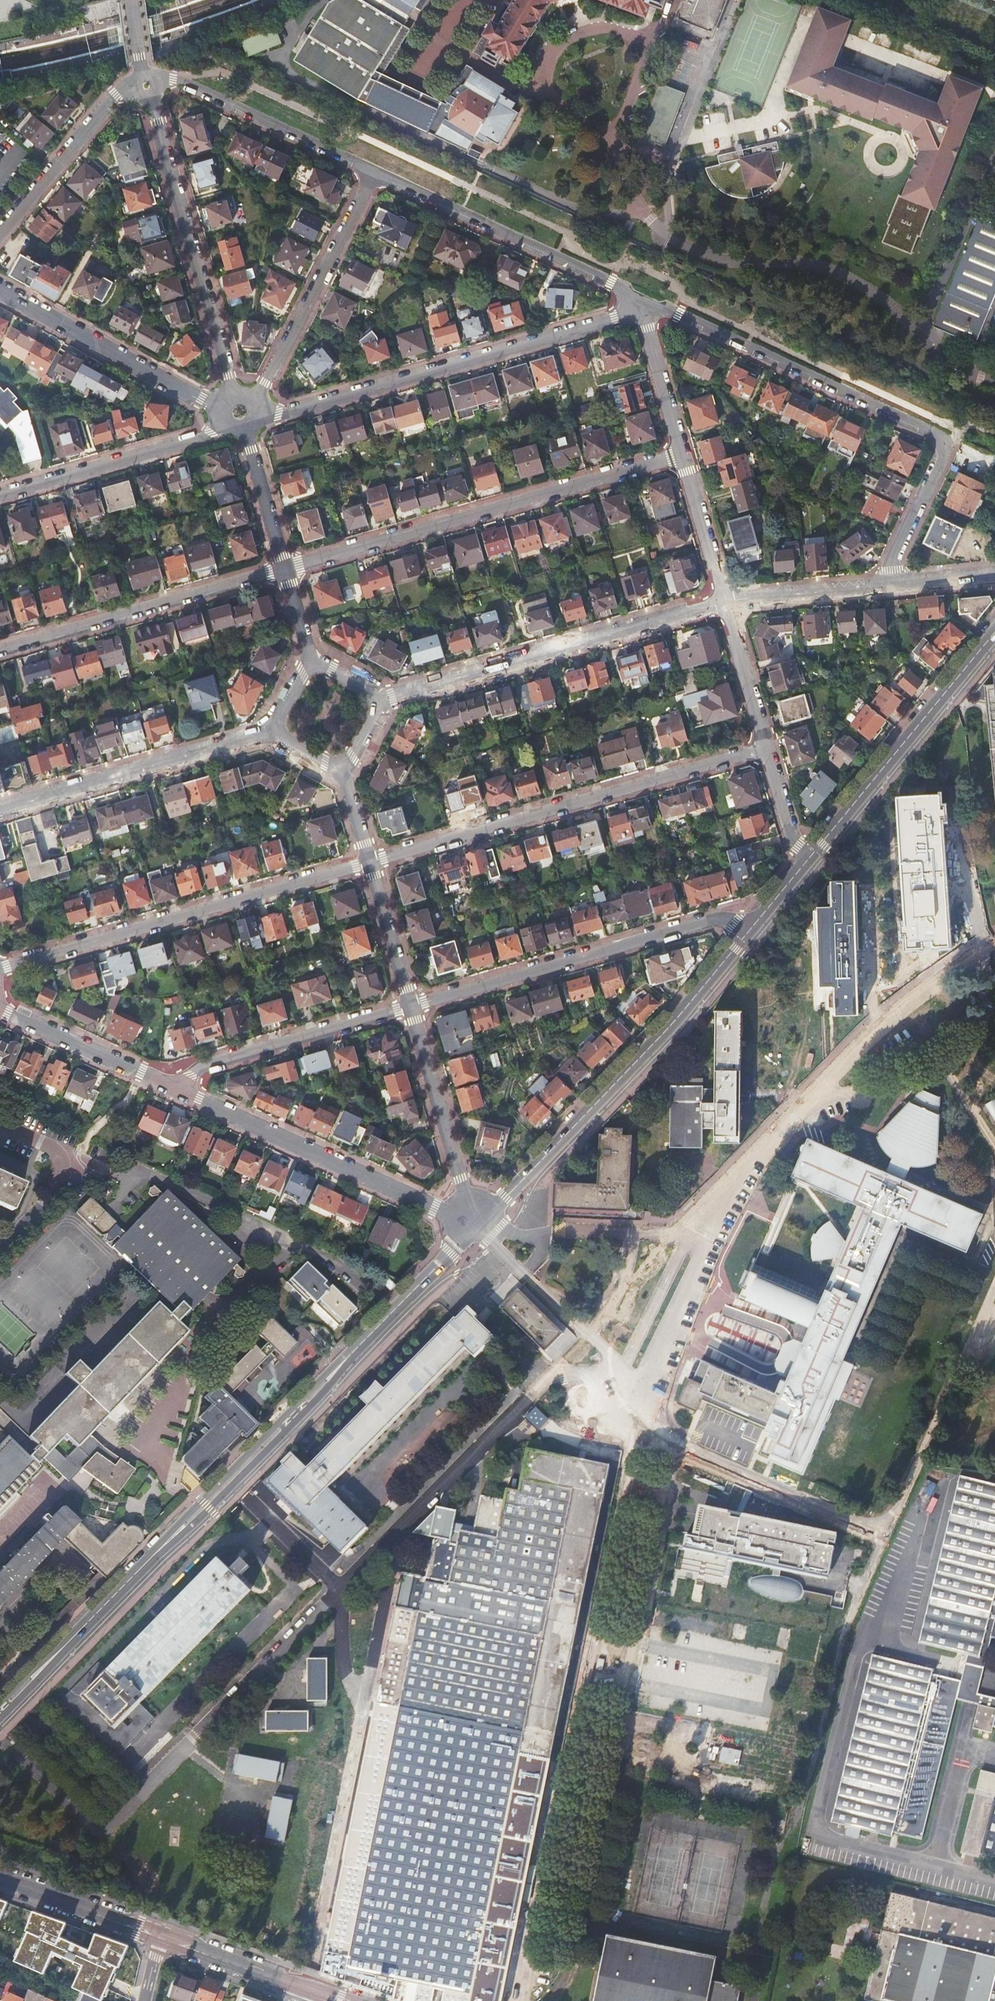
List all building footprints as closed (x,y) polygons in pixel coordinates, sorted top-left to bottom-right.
[(419,0),(333,0),(330,2),(309,36),(301,51),(295,60),(358,99),(469,150),(477,137),(485,142),(488,138),(499,145),(519,112),(513,108),(517,102),(503,94),(507,89),(474,69),(448,113),(372,78),(419,0)] [(500,27),(493,23),(475,53),(482,58),(489,47),(514,61),(550,3),(557,0),(516,0),(500,27)] [(645,15),(644,17),(652,20),(660,0),(602,0),(645,15)] [(674,27),(684,30),(710,40),(725,0),(684,0),(674,27)] [(851,20),(818,7),(811,25),(792,75),(793,76),(790,86),(812,95),(873,119),(875,114),(879,115),(877,119),(905,130),(919,157),(918,160),(905,193),(907,194),(905,197),(900,195),(889,224),(891,225),(884,243),(913,254),(920,236),(922,237),(933,208),(936,209),(982,88),(950,75),(939,104),(886,84),(885,87),(882,86),(833,66),(844,38),(851,20)] [(274,24),(240,38),(247,57),(281,44),(274,24)] [(301,51),(309,36),(305,33),(296,48),(301,51)] [(12,81),(10,71),(0,73),(0,83),(12,81)] [(675,95),(676,90),(661,83),(656,81),(632,144),(655,146),(656,143),(658,137),(667,141),(682,100),(681,98),(675,95)] [(685,93),(676,90),(675,95),(681,98),(682,100),(685,93)] [(75,108),(65,101),(59,96),(43,115),(58,128),(75,108)] [(68,97),(65,101),(75,108),(78,104),(68,97)] [(13,98),(10,98),(0,101),(0,116),(14,99),(13,98)] [(34,116),(30,113),(16,129),(20,132),(34,116)] [(40,150),(54,133),(34,116),(20,132),(40,150)] [(188,137),(185,138),(190,154),(211,148),(202,116),(183,122),(187,132),(188,137)] [(263,145),(239,134),(230,153),(254,165),(263,145)] [(658,137),(656,143),(665,146),(667,141),(658,137)] [(126,183),(149,176),(139,139),(115,146),(126,183)] [(783,172),(785,160),(783,148),(780,149),(778,141),(752,147),(754,155),(745,157),(743,149),(736,151),(734,151),(718,155),(718,156),(720,164),(706,167),(711,180),(719,189),(730,195),(742,198),(754,196),(765,191),(777,183),(783,172)] [(267,148),(256,172),(278,183),(288,163),(281,160),(283,155),(267,148)] [(482,155),(471,150),(468,155),(479,161),(482,155)] [(215,157),(193,164),(200,190),(220,185),(215,166),(218,165),(215,157)] [(331,193),(333,189),(337,180),(301,163),(293,179),(308,186),(306,191),(335,205),(340,198),(338,196),(331,193)] [(103,177),(87,164),(85,164),(69,184),(85,198),(94,188),(103,177)] [(146,207),(155,205),(151,190),(148,183),(127,189),(131,201),(124,203),(128,215),(147,210),(146,207)] [(82,202),(65,188),(49,207),(66,221),(82,202)] [(94,188),(85,198),(88,201),(96,191),(94,188)] [(151,190),(155,205),(159,203),(155,189),(151,190)] [(116,203),(118,209),(124,207),(122,201),(116,203)] [(213,207),(209,208),(214,227),(233,221),(228,203),(213,205),(213,207)] [(397,243),(407,248),(417,226),(410,222),(405,217),(398,217),(380,208),(374,222),(383,226),(379,235),(397,243)] [(62,224),(44,210),(30,227),(48,242),(62,224)] [(163,228),(159,212),(137,218),(123,222),(132,244),(163,237),(161,230),(163,228)] [(324,223),(303,212),(294,230),(315,240),(324,223)] [(979,217),(935,327),(976,344),(994,299),(994,223),(979,217)] [(455,265),(467,270),(472,259),(478,257),(481,251),(478,246),(447,231),(435,255),(455,265)] [(237,238),(220,243),(228,271),(245,266),(237,238)] [(308,249),(289,239),(276,263),(296,273),(300,264),(304,266),(307,259),(304,257),(308,249)] [(174,266),(167,241),(142,248),(148,268),(163,264),(165,269),(174,266)] [(405,252),(407,248),(397,243),(395,248),(405,252)] [(51,254),(46,250),(39,263),(31,259),(32,257),(29,256),(28,257),(22,254),(11,275),(32,288),(50,256),(51,254)] [(50,256),(32,288),(40,292),(41,290),(58,299),(73,272),(59,265),(56,272),(53,271),(56,260),(50,256)] [(520,264),(502,256),(493,276),(520,289),(528,272),(519,268),(520,264)] [(355,286),(365,291),(375,271),(354,261),(342,285),(352,291),(355,286)] [(149,273),(165,269),(163,264),(148,268),(149,273)] [(464,275),(467,270),(455,265),(453,270),(464,275)] [(231,298),(241,295),(252,292),(248,279),(255,277),(253,271),(254,271),(253,269),(225,277),(231,298)] [(74,289),(93,299),(94,296),(103,301),(114,282),(105,278),(103,281),(85,271),(74,289)] [(295,283),(272,271),(267,280),(272,283),(264,298),(266,299),(263,305),(279,313),(283,308),(295,283)] [(183,295),(178,277),(159,282),(164,300),(183,295)] [(141,291),(139,283),(133,285),(138,292),(141,291)] [(362,296),(365,291),(355,286),(352,291),(362,296)] [(574,290),(541,287),(538,295),(541,306),(573,309),(574,290)] [(357,304),(336,293),(324,317),(344,327),(352,313),(353,313),(354,311),(353,311),(357,304)] [(538,295),(528,294),(533,312),(542,309),(541,306),(538,295)] [(242,301),(241,295),(231,298),(230,299),(232,304),(242,301)] [(124,300),(111,323),(131,333),(139,317),(128,311),(132,304),(124,300)] [(191,322),(185,300),(163,306),(165,316),(171,315),(175,327),(191,322)] [(500,301),(489,304),(496,330),(525,322),(519,301),(502,307),(500,301)] [(461,341),(456,322),(450,323),(446,312),(430,316),(439,347),(461,341)] [(480,314),(461,320),(467,339),(486,333),(480,314)] [(266,325),(250,321),(250,324),(246,323),(244,346),(265,346),(266,325)] [(165,337),(143,325),(135,339),(157,351),(165,337)] [(13,328),(1,346),(10,352),(24,361),(35,342),(13,328)] [(421,328),(398,335),(404,357),(428,350),(421,328)] [(371,329),(360,338),(362,340),(360,341),(365,347),(366,346),(371,362),(390,356),(385,340),(379,341),(378,337),(371,329)] [(200,351),(187,335),(172,348),(178,357),(176,358),(183,366),(195,358),(200,351)] [(629,338),(601,346),(607,369),(608,369),(609,372),(618,370),(617,367),(635,361),(629,338)] [(24,361),(38,369),(46,374),(57,354),(35,342),(24,361)] [(299,363),(301,365),(310,376),(315,383),(339,363),(323,343),(299,363)] [(582,348),(563,353),(568,372),(587,367),(582,348)] [(44,378),(41,382),(46,384),(56,372),(72,381),(80,369),(83,371),(87,364),(60,349),(57,354),(46,374),(44,378)] [(718,360),(694,349),(685,368),(688,369),(686,374),(704,383),(706,378),(709,379),(718,360)] [(553,356),(532,362),(539,387),(561,381),(553,356)] [(24,361),(21,368),(32,374),(33,372),(36,373),(38,369),(24,361)] [(534,388),(527,364),(504,370),(511,394),(534,388)] [(310,376),(301,365),(297,368),(306,380),(310,376)] [(743,390),(751,394),(758,381),(748,376),(750,372),(735,365),(728,383),(734,386),(732,391),(740,396),(743,390)] [(38,369),(36,373),(44,378),(46,374),(38,369)] [(493,374),(471,380),(478,404),(487,402),(500,398),(493,374)] [(102,375),(92,394),(100,398),(102,394),(114,401),(122,386),(102,375)] [(478,404),(471,380),(448,387),(457,420),(473,416),(471,411),(480,409),(478,404)] [(760,404),(782,414),(783,413),(792,393),(787,391),(784,387),(782,386),(779,386),(770,382),(760,404)] [(639,383),(619,388),(626,413),(646,407),(639,383)] [(16,434),(23,464),(41,458),(28,411),(23,412),(14,402),(17,399),(8,388),(4,391),(0,387),(0,420),(16,434)] [(452,415),(445,390),(428,395),(434,420),(452,415)] [(749,399),(751,394),(743,390),(740,396),(749,399)] [(810,401),(792,393),(783,413),(808,424),(814,412),(807,410),(810,401)] [(711,395),(689,402),(696,428),(718,422),(711,395)] [(502,402),(500,398),(487,402),(488,406),(502,402)] [(393,408),(399,427),(399,428),(425,421),(419,400),(393,408)] [(166,425),(168,407),(148,405),(146,425),(164,427),(166,425)] [(817,405),(814,412),(808,424),(804,433),(812,437),(811,439),(811,441),(821,446),(827,434),(828,435),(838,414),(817,405)] [(393,408),(393,406),(371,412),(377,434),(399,427),(393,408)] [(627,418),(632,436),(633,440),(634,443),(657,437),(649,412),(627,418)] [(361,414),(339,421),(346,443),(367,437),(361,414)] [(135,418),(115,424),(119,438),(139,433),(135,418)] [(841,418),(828,447),(852,459),(866,430),(841,418)] [(113,442),(109,420),(107,421),(108,424),(91,428),(95,444),(102,442),(103,445),(113,442)] [(399,428),(400,432),(408,429),(410,433),(427,428),(425,421),(399,428)] [(83,450),(75,422),(52,428),(60,457),(83,450)] [(334,422),(318,427),(324,449),(341,444),(334,422)] [(587,433),(576,437),(580,449),(585,448),(588,459),(606,453),(609,449),(602,429),(596,431),(595,429),(586,431),(587,433)] [(294,432),(274,436),(280,458),(300,452),(294,432)] [(576,437),(575,433),(547,441),(551,452),(552,452),(556,466),(570,462),(569,457),(581,454),(580,449),(576,437)] [(707,464),(719,460),(727,458),(720,436),(700,442),(707,464)] [(888,464),(886,469),(893,472),(896,468),(908,474),(920,449),(898,440),(892,453),(888,451),(883,462),(888,464)] [(536,445),(515,451),(520,467),(523,476),(544,470),(536,445)] [(235,474),(228,451),(208,456),(211,463),(208,470),(213,473),(215,479),(235,474)] [(520,467),(515,451),(510,452),(515,468),(520,467)] [(751,480),(752,479),(745,453),(727,458),(719,460),(726,487),(733,485),(751,480)] [(194,485),(187,462),(177,465),(178,471),(167,474),(172,492),(194,485)] [(500,482),(494,462),(473,468),(478,488),(500,482)] [(897,499),(906,478),(893,472),(886,469),(880,480),(870,476),(866,485),(897,499)] [(301,470),(282,476),(287,493),(294,491),(295,496),(308,491),(301,470)] [(986,484),(961,472),(953,490),(955,491),(948,506),(971,517),(986,484)] [(170,504),(167,492),(165,493),(160,474),(150,476),(140,479),(149,509),(170,504)] [(461,476),(443,481),(448,500),(467,495),(461,476)] [(656,519),(677,513),(673,501),(675,500),(669,478),(649,484),(655,505),(652,506),(656,519)] [(242,498),(236,479),(216,485),(221,504),(242,498)] [(416,488),(413,479),(404,481),(407,491),(399,494),(404,510),(421,505),(416,488)] [(738,502),(741,511),(759,506),(751,480),(733,485),(736,495),(738,502)] [(137,505),(131,482),(104,489),(111,513),(137,505)] [(416,488),(421,505),(422,509),(443,502),(437,482),(416,488)] [(395,514),(386,485),(376,488),(377,491),(368,494),(371,505),(376,520),(395,514)] [(106,513),(99,491),(76,497),(82,520),(106,513)] [(624,492),(602,499),(609,523),(619,520),(630,517),(631,516),(624,492)] [(884,520),(892,502),(873,493),(865,511),(884,520)] [(64,503),(38,510),(47,539),(72,532),(64,503)] [(248,523),(242,503),(223,509),(229,528),(248,523)] [(594,503),(571,510),(578,535),(590,532),(590,530),(600,527),(594,503)] [(369,523),(363,504),(345,510),(350,528),(369,523)] [(318,508),(311,510),(301,513),(298,514),(306,541),(326,535),(318,508)] [(33,520),(31,511),(11,516),(13,523),(11,524),(19,543),(37,537),(35,528),(38,527),(35,519),(33,520)] [(547,542),(569,536),(562,513),(541,519),(547,542)] [(923,543),(952,556),(965,528),(937,514),(923,543)] [(739,557),(760,550),(750,515),(729,521),(739,557)] [(680,517),(659,523),(666,546),(687,540),(680,517)] [(543,546),(536,520),(513,527),(520,553),(543,546)] [(512,548),(506,526),(484,532),(490,554),(512,548)] [(851,560),(864,551),(863,550),(872,543),(873,545),(875,544),(863,528),(837,547),(846,559),(851,560)] [(258,555),(251,532),(232,538),(238,560),(258,555)] [(485,558),(477,533),(453,540),(461,565),(485,558)] [(570,540),(569,536),(547,542),(548,546),(570,540)] [(794,554),(800,554),(799,541),(787,542),(787,550),(774,551),(776,569),(795,568),(794,554)] [(217,564),(210,543),(189,549),(195,570),(197,570),(217,564)] [(827,543),(825,543),(806,544),(804,545),(807,571),(829,569),(827,543)] [(453,566),(447,545),(426,551),(431,569),(434,568),(442,565),(443,569),(453,566)] [(762,557),(760,550),(739,557),(741,564),(762,557)] [(415,554),(392,561),(397,580),(421,573),(415,554)] [(677,585),(678,590),(693,586),(698,578),(691,555),(671,561),(673,570),(665,572),(669,587),(677,585)] [(163,578),(157,556),(140,561),(141,564),(128,568),(134,590),(148,586),(147,583),(163,578)] [(172,581),(191,575),(186,556),(166,561),(172,581)] [(200,573),(218,568),(217,564),(197,570),(197,572),(200,573)] [(367,571),(359,573),(366,598),(374,595),(372,589),(393,583),(387,565),(376,568),(376,570),(368,572),(367,571)] [(442,565),(434,568),(436,575),(454,570),(453,566),(443,569),(442,565)] [(646,572),(623,578),(629,600),(648,595),(646,588),(650,587),(646,572)] [(115,573),(92,579),(99,601),(121,595),(115,573)] [(337,578),(317,584),(315,586),(321,608),(347,600),(344,590),(341,591),(337,578)] [(611,583),(590,589),(596,612),(618,605),(611,583)] [(68,611),(61,587),(42,593),(49,617),(68,611)] [(581,595),(572,598),(572,599),(562,602),(567,620),(586,614),(581,595)] [(41,617),(35,596),(15,602),(21,622),(41,617)] [(255,620),(275,615),(269,596),(249,602),(255,620)] [(938,602),(938,596),(919,598),(921,620),(940,618),(945,616),(944,602),(938,602)] [(994,601),(991,596),(960,599),(961,614),(971,614),(970,615),(978,621),(994,601)] [(546,597),(523,604),(531,631),(554,624),(546,597)] [(7,601),(0,603),(0,625),(13,621),(7,601)] [(216,629),(236,624),(231,605),(211,611),(216,629)] [(866,612),(868,634),(887,632),(885,610),(866,612)] [(497,611),(474,617),(476,627),(475,628),(480,645),(502,639),(498,623),(500,622),(497,611)] [(838,613),(840,633),(849,632),(857,631),(856,612),(838,613)] [(199,642),(211,639),(203,613),(178,620),(184,641),(190,640),(199,642)] [(805,616),(807,639),(829,637),(827,614),(805,616)] [(767,620),(756,636),(757,638),(763,661),(780,656),(778,648),(781,647),(780,644),(785,636),(794,635),(792,617),(767,620)] [(182,649),(174,622),(136,633),(142,654),(161,649),(162,655),(182,649)] [(368,631),(357,625),(355,628),(344,622),(341,628),(335,628),(329,638),(357,652),(368,631)] [(930,642),(942,651),(947,644),(954,649),(965,635),(950,623),(937,639),(934,637),(930,642)] [(454,650),(473,645),(467,625),(459,627),(460,630),(449,633),(454,650)] [(690,638),(692,648),(679,652),(684,668),(686,667),(687,671),(695,669),(693,665),(720,657),(713,632),(690,638)] [(372,634),(361,653),(392,671),(400,669),(408,655),(397,648),(398,645),(388,639),(386,642),(372,634)] [(410,642),(416,663),(417,663),(423,661),(445,655),(439,634),(410,642)] [(127,660),(121,638),(96,645),(98,652),(103,667),(127,660)] [(930,642),(924,638),(913,652),(934,669),(945,655),(942,651),(930,642)] [(671,660),(668,649),(665,650),(663,643),(646,648),(651,666),(660,663),(671,660)] [(272,673),(282,655),(264,646),(254,663),(272,673)] [(647,672),(641,651),(616,659),(622,679),(647,672)] [(98,652),(75,659),(80,676),(80,678),(104,671),(103,667),(98,652)] [(71,655),(49,662),(57,688),(79,682),(77,677),(80,676),(75,659),(72,659),(71,655)] [(47,660),(22,667),(27,685),(52,678),(47,660)] [(793,660),(768,667),(770,675),(769,676),(774,693),(806,684),(803,675),(798,677),(793,660)] [(604,662),(583,668),(589,686),(589,689),(610,683),(604,662)] [(662,669),(660,663),(651,666),(652,672),(662,669)] [(589,686),(583,668),(567,673),(573,691),(581,689),(589,686)] [(698,693),(692,671),(681,674),(687,696),(682,697),(685,709),(701,704),(705,716),(707,721),(736,713),(732,699),(729,700),(725,685),(698,693)] [(923,682),(910,671),(900,684),(903,687),(901,689),(907,694),(909,692),(913,695),(923,682)] [(136,690),(131,672),(125,674),(130,692),(136,690)] [(985,684),(986,684),(994,683),(994,673),(985,684)] [(247,716),(264,686),(244,674),(236,688),(230,690),(233,701),(236,700),(241,716),(247,716)] [(219,702),(212,677),(188,683),(195,709),(219,702)] [(549,678),(516,687),(523,710),(535,707),(535,711),(551,706),(549,699),(554,697),(549,678)] [(985,684),(975,695),(987,699),(994,777),(994,683),(986,684),(985,684)] [(905,698),(889,684),(871,707),(886,720),(905,698)] [(10,706),(5,686),(0,688),(0,709),(10,706)] [(581,689),(573,691),(574,697),(583,694),(581,689)] [(503,690),(487,694),(488,698),(492,712),(494,721),(517,715),(512,694),(505,695),(503,690)] [(811,717),(805,695),(778,703),(781,713),(778,713),(781,726),(811,717)] [(482,697),(458,704),(463,720),(471,718),(492,712),(488,698),(483,699),(482,697)] [(13,717),(16,725),(40,718),(46,716),(42,701),(11,710),(13,717)] [(463,720),(458,704),(437,710),(444,732),(464,724),(463,720)] [(871,707),(868,705),(852,725),(870,739),(886,720),(871,707)] [(10,706),(0,709),(0,720),(13,717),(11,710),(10,706)] [(142,713),(151,743),(161,740),(159,734),(171,731),(167,717),(158,720),(155,709),(142,713)] [(679,741),(688,739),(680,711),(670,713),(672,721),(656,726),(662,746),(670,744),(679,741)] [(707,721),(708,724),(737,715),(736,713),(707,721)] [(410,754),(414,749),(422,733),(427,731),(422,714),(408,718),(393,745),(410,754)] [(40,718),(16,725),(18,734),(42,727),(40,718)] [(463,720),(464,724),(465,727),(473,725),(471,718),(463,720)] [(121,725),(127,745),(146,739),(140,719),(121,725)] [(94,727),(102,754),(115,750),(113,745),(124,742),(118,721),(94,727)] [(0,729),(0,744),(19,738),(18,734),(16,725),(0,729)] [(623,732),(624,737),(599,745),(606,768),(644,757),(636,728),(623,732)] [(815,759),(806,729),(785,735),(794,765),(815,759)] [(422,733),(414,749),(415,750),(422,738),(428,736),(427,731),(422,733)] [(76,742),(82,765),(95,761),(94,758),(100,756),(95,737),(84,741),(82,732),(70,735),(73,743),(76,742)] [(858,746),(850,738),(844,744),(840,741),(832,749),(831,754),(834,756),(832,759),(841,766),(846,760),(849,763),(856,754),(853,751),(858,746)] [(48,749),(49,753),(53,767),(65,763),(65,765),(75,762),(70,743),(48,749)] [(47,770),(53,768),(53,767),(49,753),(29,758),(33,774),(42,772),(43,776),(48,775),(47,770)] [(391,777),(397,781),(404,769),(407,765),(388,755),(372,784),(384,790),(391,777)] [(599,775),(593,756),(567,764),(571,779),(577,778),(578,781),(599,775)] [(8,792),(33,785),(26,762),(9,767),(7,758),(0,760),(0,766),(8,792)] [(567,764),(566,760),(545,766),(551,788),(572,782),(571,779),(567,764)] [(264,761),(241,768),(246,787),(262,783),(277,791),(287,773),(264,761)] [(522,767),(511,770),(514,777),(524,774),(522,767)] [(223,793),(246,787),(241,768),(218,775),(223,793)] [(404,769),(397,781),(401,783),(407,771),(404,769)] [(514,777),(520,798),(540,792),(534,772),(524,774),(514,777)] [(805,803),(815,811),(837,784),(822,772),(818,776),(817,773),(812,774),(811,776),(815,781),(807,788),(808,789),(803,795),(808,799),(805,803)] [(761,800),(753,773),(729,779),(737,807),(761,800)] [(191,805),(217,797),(211,775),(185,783),(190,801),(191,805)] [(514,798),(505,776),(486,781),(488,789),(486,790),(490,804),(514,798)] [(300,780),(289,799),(302,805),(305,800),(309,803),(317,789),(300,780)] [(169,807),(190,801),(185,783),(175,786),(176,790),(165,793),(169,807)] [(704,807),(713,804),(708,787),(681,795),(686,812),(695,809),(704,807)] [(485,806),(480,788),(459,795),(464,812),(485,806)] [(149,794),(123,802),(129,824),(155,816),(149,794)] [(950,945),(940,794),(897,797),(907,948),(909,948),(909,953),(918,952),(918,947),(943,945),(943,950),(949,950),(949,945),(950,945)] [(686,812),(681,795),(660,801),(665,818),(669,817),(677,815),(686,812)] [(129,824),(123,802),(97,810),(103,831),(129,824)] [(629,808),(628,811),(634,832),(652,826),(646,806),(639,808),(638,806),(629,808)] [(394,834),(409,830),(402,807),(379,813),(383,828),(386,827),(394,834)] [(628,811),(628,809),(617,812),(618,815),(609,818),(612,830),(617,844),(636,839),(634,832),(628,811)] [(769,831),(764,813),(740,820),(745,838),(769,831)] [(310,822),(317,845),(337,839),(331,816),(310,822)] [(34,881),(72,870),(68,855),(43,862),(34,830),(24,833),(23,832),(24,832),(25,830),(23,824),(31,822),(30,817),(16,821),(30,869),(33,880),(34,881)] [(83,842),(95,839),(89,819),(78,822),(74,823),(75,826),(72,827),(61,830),(68,853),(84,848),(83,842)] [(597,821),(576,827),(581,844),(584,855),(605,849),(597,821)] [(24,833),(34,830),(32,822),(31,822),(23,824),(25,830),(24,832),(23,832),(24,833)] [(105,839),(131,831),(129,824),(103,831),(105,839)] [(581,844),(576,827),(561,831),(554,833),(559,850),(581,844)] [(553,856),(547,835),(526,840),(532,862),(553,856)] [(263,846),(270,870),(289,865),(282,840),(263,846)] [(527,866),(520,842),(499,848),(506,873),(527,866)] [(752,852),(749,844),(726,850),(732,871),(736,883),(749,879),(745,864),(758,861),(755,850),(752,852)] [(252,847),(231,853),(238,877),(259,871),(252,847)] [(499,866),(494,848),(485,850),(467,855),(472,874),(499,866)] [(460,857),(443,862),(448,881),(465,876),(460,857)] [(228,862),(204,868),(209,887),(230,881),(229,875),(232,874),(228,862)] [(197,868),(177,874),(183,894),(203,888),(197,868)] [(14,873),(17,884),(33,880),(30,869),(14,873)] [(737,889),(736,883),(732,871),(725,873),(706,877),(712,899),(731,894),(730,891),(737,889)] [(427,897),(419,872),(398,878),(405,903),(427,897)] [(127,884),(141,880),(139,873),(125,877),(127,884)] [(172,875),(151,882),(157,902),(178,896),(172,875)] [(692,904),(712,899),(706,877),(685,883),(692,904)] [(145,879),(141,880),(127,884),(126,885),(132,907),(138,907),(151,901),(145,879)] [(836,1004),(836,1010),(836,1014),(857,1013),(856,949),(859,949),(857,884),(854,884),(853,879),(833,880),(833,884),(829,884),(829,902),(833,902),(833,908),(822,909),(824,986),(824,1005),(836,1004)] [(15,885),(0,889),(0,911),(4,925),(24,919),(15,885)] [(650,888),(624,896),(624,898),(630,918),(640,915),(640,917),(657,912),(652,896),(650,888)] [(115,889),(92,896),(98,915),(99,916),(121,910),(115,889)] [(361,912),(355,889),(333,896),(340,918),(361,912)] [(98,915),(92,896),(90,890),(82,892),(84,898),(66,903),(71,922),(98,915)] [(657,912),(657,913),(677,907),(673,890),(663,893),(652,896),(657,912)] [(612,923),(630,918),(624,898),(608,903),(604,891),(595,894),(599,907),(602,920),(610,918),(612,923)] [(299,928),(320,922),(314,901),(294,908),(299,928)] [(578,934),(604,927),(602,920),(599,907),(573,914),(574,917),(578,934)] [(409,915),(416,941),(436,935),(429,909),(409,915)] [(824,986),(822,909),(814,909),(820,986),(824,986)] [(266,936),(268,941),(288,935),(282,914),(262,920),(265,933),(266,936)] [(262,920),(261,917),(256,918),(255,916),(239,921),(244,939),(251,937),(252,940),(254,947),(256,946),(257,949),(264,946),(262,938),(266,936),(265,933),(262,920)] [(547,924),(552,944),(573,937),(573,936),(578,934),(574,917),(547,924)] [(203,931),(209,952),(234,944),(227,924),(203,931)] [(548,945),(542,924),(522,930),(528,951),(548,945)] [(352,958),(365,955),(364,952),(372,949),(365,926),(345,932),(352,958)] [(502,931),(504,938),(516,934),(514,927),(502,931)] [(503,959),(524,953),(518,934),(516,934),(504,938),(497,940),(503,959)] [(199,936),(184,940),(177,942),(183,963),(205,957),(199,936)] [(252,940),(240,944),(242,950),(254,947),(252,940)] [(463,967),(455,942),(433,948),(435,955),(430,956),(433,964),(437,963),(440,973),(463,967)] [(475,967),(495,961),(490,942),(469,948),(475,967)] [(164,943),(157,944),(141,949),(145,967),(169,960),(164,943)] [(646,960),(653,983),(676,977),(686,972),(694,963),(689,947),(646,960)] [(137,973),(130,952),(110,958),(117,978),(137,973)] [(918,952),(909,953),(910,964),(919,963),(918,952)] [(99,981),(93,959),(69,966),(75,988),(99,981)] [(384,991),(376,964),(356,970),(364,996),(384,991)] [(616,993),(615,988),(625,985),(619,967),(601,972),(607,996),(616,993)] [(326,976),(294,986),(300,1007),(332,998),(326,976)] [(590,976),(563,983),(569,1007),(576,1005),(575,1000),(595,994),(590,976)] [(664,996),(648,982),(634,990),(640,997),(627,1010),(640,1022),(664,996)] [(556,985),(530,993),(537,1015),(556,1010),(563,1008),(556,985)] [(38,1001),(52,1007),(58,993),(45,986),(38,1001)] [(183,994),(172,997),(173,1002),(173,1003),(184,1000),(183,994)] [(108,1006),(115,1010),(121,995),(113,995),(108,1006)] [(532,1015),(527,996),(508,1001),(513,1021),(532,1015)] [(71,1014),(97,1028),(104,1011),(78,999),(71,1014)] [(289,1018),(283,999),(260,1005),(266,1025),(289,1018)] [(250,1014),(246,1002),(223,1009),(230,1035),(251,1029),(247,1015),(250,1014)] [(496,1004),(473,1011),(478,1030),(502,1023),(496,1004)] [(557,1015),(556,1010),(537,1015),(539,1021),(557,1015)] [(740,1109),(740,1102),(740,1089),(741,1012),(742,1011),(715,1010),(715,1089),(703,1089),(703,1079),(680,1078),(680,1085),(670,1085),(670,1146),(702,1147),(702,1128),(715,1128),(714,1142),(741,1142),(740,1109)] [(476,1041),(467,1011),(439,1019),(448,1049),(462,1045),(461,1042),(465,1041),(466,1044),(476,1041)] [(216,1036),(225,1034),(218,1012),(192,1019),(194,1026),(198,1042),(207,1039),(206,1036),(215,1033),(216,1036)] [(127,1039),(135,1023),(116,1014),(108,1030),(114,1033),(115,1035),(127,1039)] [(616,1019),(602,1033),(616,1048),(631,1033),(616,1019)] [(138,1024),(135,1023),(127,1039),(130,1040),(138,1024)] [(178,1050),(199,1044),(198,1042),(194,1026),(173,1032),(178,1050)] [(396,1042),(397,1038),(396,1038),(388,1033),(386,1036),(383,1035),(370,1039),(372,1047),(369,1051),(370,1054),(375,1056),(376,1060),(382,1063),(386,1062),(388,1069),(403,1065),(399,1043),(396,1042)] [(616,1048),(602,1033),(592,1043),(589,1040),(577,1053),(592,1067),(604,1055),(608,1052),(610,1054),(616,1048)] [(10,1069),(20,1048),(0,1039),(0,1065),(10,1069)] [(361,1064),(355,1046),(337,1051),(342,1069),(361,1064)] [(333,1065),(328,1050),(299,1059),(304,1074),(333,1065)] [(24,1073),(23,1076),(33,1081),(43,1058),(24,1052),(15,1070),(24,1073)] [(474,1053),(450,1060),(457,1084),(479,1077),(474,1053)] [(559,1076),(571,1087),(580,1078),(588,1069),(574,1056),(556,1073),(559,1076)] [(299,1077),(295,1060),(267,1068),(270,1078),(286,1073),(288,1081),(299,1077)] [(48,1065),(40,1082),(61,1091),(69,1073),(63,1070),(65,1065),(56,1061),(54,1067),(48,1065)] [(588,1069),(580,1078),(582,1080),(590,1072),(588,1069)] [(76,1070),(67,1090),(85,1098),(81,1107),(90,1111),(99,1092),(91,1088),(95,1079),(76,1070)] [(399,1103),(415,1099),(406,1070),(386,1076),(392,1095),(396,1093),(399,1103)] [(231,1089),(252,1098),(257,1086),(254,1072),(232,1078),(231,1089)] [(544,1075),(530,1090),(536,1095),(549,1108),(562,1095),(565,1098),(573,1089),(571,1087),(559,1076),(552,1082),(544,1075)] [(479,1084),(459,1089),(465,1110),(483,1105),(479,1084)] [(778,1437),(769,1457),(803,1474),(835,1396),(838,1397),(851,1365),(843,1361),(902,1222),(967,1251),(983,1213),(904,1179),(907,1171),(914,1155),(937,1155),(940,1097),(922,1090),(882,1132),(898,1148),(892,1159),(887,1171),(808,1138),(792,1175),(862,1205),(847,1241),(830,1220),(818,1230),(814,1238),(811,1249),(813,1260),(835,1258),(838,1261),(823,1297),(816,1294),(817,1291),(754,1264),(741,1295),(810,1326),(787,1381),(782,1378),(776,1391),(702,1360),(694,1379),(689,1377),(678,1402),(698,1411),(703,1399),(767,1427),(770,1430),(769,1433),(778,1437)] [(261,1091),(255,1103),(272,1111),(278,1098),(261,1091)] [(629,1102),(633,1106),(641,1099),(636,1094),(629,1102)] [(278,1098),(272,1111),(287,1118),(294,1102),(279,1095),(278,1098)] [(543,1121),(552,1111),(549,1108),(536,1095),(522,1110),(535,1123),(540,1118),(543,1121)] [(984,1105),(994,1122),(994,1098),(984,1105)] [(421,1120),(415,1099),(399,1103),(395,1104),(388,1107),(390,1115),(406,1111),(410,1122),(421,1120)] [(300,1123),(309,1127),(316,1112),(302,1105),(296,1119),(301,1121),(300,1123)] [(138,1127),(158,1136),(168,1115),(147,1106),(138,1127)] [(319,1108),(311,1126),(329,1134),(339,1111),(331,1107),(328,1112),(319,1108)] [(345,1110),(335,1134),(353,1142),(364,1118),(345,1110)] [(158,1136),(157,1138),(160,1141),(169,1146),(179,1147),(180,1144),(184,1146),(192,1128),(189,1126),(191,1123),(169,1112),(168,1115),(158,1136)] [(477,1146),(485,1148),(494,1151),(494,1154),(500,1156),(503,1154),(510,1128),(483,1121),(477,1146)] [(391,1159),(397,1146),(381,1138),(384,1131),(369,1124),(365,1132),(372,1136),(367,1148),(391,1159)] [(184,1146),(182,1149),(201,1157),(210,1136),(192,1128),(184,1146)] [(629,1211),(632,1135),(623,1135),(623,1128),(606,1128),(605,1134),(599,1134),(598,1183),(554,1182),(553,1208),(629,1211)] [(217,1139),(208,1160),(226,1168),(236,1148),(217,1139)] [(430,1156),(417,1140),(398,1155),(413,1172),(423,1177),(434,1167),(430,1156)] [(242,1151),(233,1170),(252,1179),(261,1159),(242,1151)] [(268,1161),(258,1183),(278,1192),(286,1173),(277,1169),(278,1166),(268,1161)] [(294,1170),(282,1195),(303,1205),(314,1180),(294,1170)] [(12,1211),(24,1186),(0,1175),(0,1206),(12,1211)] [(317,1186),(309,1203),(334,1215),(335,1212),(342,1197),(317,1186)] [(91,1198),(79,1211),(78,1212),(102,1235),(107,1235),(106,1240),(108,1242),(113,1241),(118,1237),(121,1239),(113,1247),(176,1309),(182,1303),(189,1310),(184,1316),(186,1318),(239,1263),(166,1192),(126,1234),(116,1225),(115,1227),(110,1216),(91,1198)] [(360,1223),(367,1209),(342,1197),(335,1212),(360,1223)] [(394,1237),(399,1240),(404,1230),(379,1218),(369,1241),(389,1250),(394,1237)] [(394,1252),(399,1240),(394,1237),(389,1250),(394,1252)] [(307,1262),(288,1282),(310,1303),(313,1300),(341,1327),(357,1310),(332,1285),(329,1289),(324,1284),(326,1281),(307,1262)] [(381,1281),(390,1291),(396,1285),(386,1276),(381,1281)] [(519,1289),(501,1307),(546,1352),(564,1333),(519,1289)] [(176,1309),(170,1315),(157,1303),(90,1373),(78,1362),(65,1374),(78,1386),(28,1437),(37,1446),(33,1450),(35,1451),(30,1456),(8,1436),(0,1444),(0,1509),(40,1467),(38,1464),(43,1458),(69,1482),(81,1470),(117,1495),(135,1470),(122,1461),(103,1447),(90,1434),(188,1333),(178,1323),(184,1316),(189,1310),(182,1303),(176,1309)] [(479,1315),(472,1308),(460,1321),(458,1320),(449,1330),(387,1393),(379,1385),(372,1393),(362,1401),(370,1409),(309,1473),(293,1457),(282,1467),(284,1469),(269,1483),(317,1533),(315,1537),(321,1543),(324,1539),(328,1543),(343,1557),(368,1531),(329,1492),(468,1350),(478,1359),(494,1343),(498,1339),(485,1328),(478,1319),(481,1317),(479,1315)] [(230,1453),(258,1425),(233,1401),(279,1354),(284,1359),(297,1345),(292,1340),(267,1316),(254,1329),(267,1343),(260,1350),(255,1346),(205,1398),(212,1405),(199,1418),(210,1429),(182,1460),(185,1464),(197,1478),(226,1449),(230,1453)] [(292,1340),(297,1345),(305,1337),(300,1332),(292,1340)] [(719,1359),(722,1353),(709,1347),(707,1353),(719,1359)] [(398,1573),(374,1698),(552,1734),(606,1465),(526,1448),(517,1488),(507,1486),(504,1499),(480,1495),(474,1527),(455,1523),(456,1509),(436,1505),(413,1532),(431,1536),(426,1578),(398,1573)] [(725,1487),(696,1474),(694,1477),(724,1490),(725,1487)] [(977,1695),(983,1667),(984,1663),(990,1638),(994,1639),(994,1484),(959,1475),(939,1558),(938,1562),(918,1643),(925,1644),(958,1653),(966,1655),(960,1681),(932,1674),(933,1670),(871,1654),(864,1683),(863,1690),(862,1693),(859,1706),(858,1709),(847,1752),(846,1756),(830,1821),(838,1823),(842,1824),(847,1826),(846,1830),(845,1835),(858,1837),(859,1833),(860,1829),(870,1831),(878,1833),(892,1836),(893,1832),(899,1833),(921,1839),(956,1699),(962,1701),(965,1702),(979,1705),(974,1729),(991,1733),(993,1727),(994,1728),(994,1699),(977,1695)] [(925,1486),(936,1489),(938,1482),(927,1479),(925,1486)] [(751,1492),(734,1484),(726,1502),(723,1517),(715,1515),(710,1539),(718,1540),(715,1551),(728,1554),(729,1554),(731,1553),(733,1553),(732,1558),(772,1567),(771,1573),(763,1573),(758,1574),(755,1575),(753,1575),(751,1576),(750,1576),(749,1577),(748,1579),(748,1580),(748,1582),(748,1583),(749,1584),(752,1586),(755,1588),(758,1590),(764,1593),(769,1595),(774,1597),(779,1598),(784,1598),(788,1598),(792,1597),(794,1597),(796,1596),(797,1595),(798,1594),(799,1593),(800,1591),(800,1589),(800,1588),(800,1586),(799,1586),(799,1585),(798,1584),(797,1583),(795,1581),(791,1578),(788,1576),(785,1575),(779,1574),(780,1568),(821,1577),(822,1573),(827,1574),(833,1547),(827,1546),(828,1541),(834,1542),(836,1534),(819,1530),(819,1531),(741,1513),(751,1492)] [(0,1570),(0,1603),(63,1537),(99,1572),(73,1598),(81,1605),(142,1543),(143,1538),(140,1530),(134,1526),(127,1527),(122,1523),(100,1544),(71,1514),(75,1510),(61,1507),(0,1570)] [(113,1728),(139,1703),(250,1590),(236,1576),(247,1565),(240,1558),(229,1569),(217,1557),(105,1669),(98,1662),(60,1700),(117,1756),(129,1744),(113,1728)] [(73,1598),(55,1617),(62,1624),(81,1605),(73,1598)] [(329,1658),(308,1658),(308,1702),(329,1702),(329,1658)] [(156,1718),(139,1703),(113,1728),(129,1744),(156,1718)] [(547,1743),(371,1706),(322,1972),(393,1999),(397,1979),(407,1981),(403,2000),(431,2000),(434,1987),(444,1989),(442,2000),(501,2000),(526,1861),(547,1743)] [(310,1711),(266,1711),(266,1730),(309,1730),(310,1711)] [(281,1762),(239,1754),(236,1773),(278,1780),(281,1762)] [(980,1771),(975,1789),(974,1794),(960,1852),(962,1853),(975,1856),(979,1857),(980,1853),(986,1855),(994,1857),(994,1775),(980,1771)] [(274,1796),(265,1839),(284,1843),(294,1800),(274,1796)] [(891,1892),(863,2000),(867,2000),(993,2000),(994,1994),(994,1918),(891,1892)] [(23,1946),(34,1910),(12,1903),(5,1925),(12,1927),(7,1944),(9,1944),(6,1954),(16,1958),(20,1946),(23,1946)] [(274,1936),(262,1932),(259,1941),(271,1945),(274,1936)] [(607,1937),(606,1942),(595,2000),(739,2000),(741,1988),(719,1984),(712,1983),(717,1959),(607,1937)] [(197,1999),(202,1983),(177,1974),(169,1994),(187,2000),(196,2000),(197,1999)] [(204,1978),(202,1983),(197,1999),(202,2000),(222,2000),(225,1993),(218,1990),(220,1984),(204,1978)] [(9,1980),(4,1991),(3,1993),(8,1995),(5,2000),(23,2000),(10,1994),(11,1992),(13,1993),(15,1989),(16,1990),(18,1984),(9,1980)] [(101,2000),(105,2000),(107,1997),(85,1987),(82,1993),(101,2000)] [(25,2000),(28,2000),(29,2000),(54,2000),(30,1990),(25,2000)] [(82,1993),(78,2000),(101,2000),(82,1993)]
